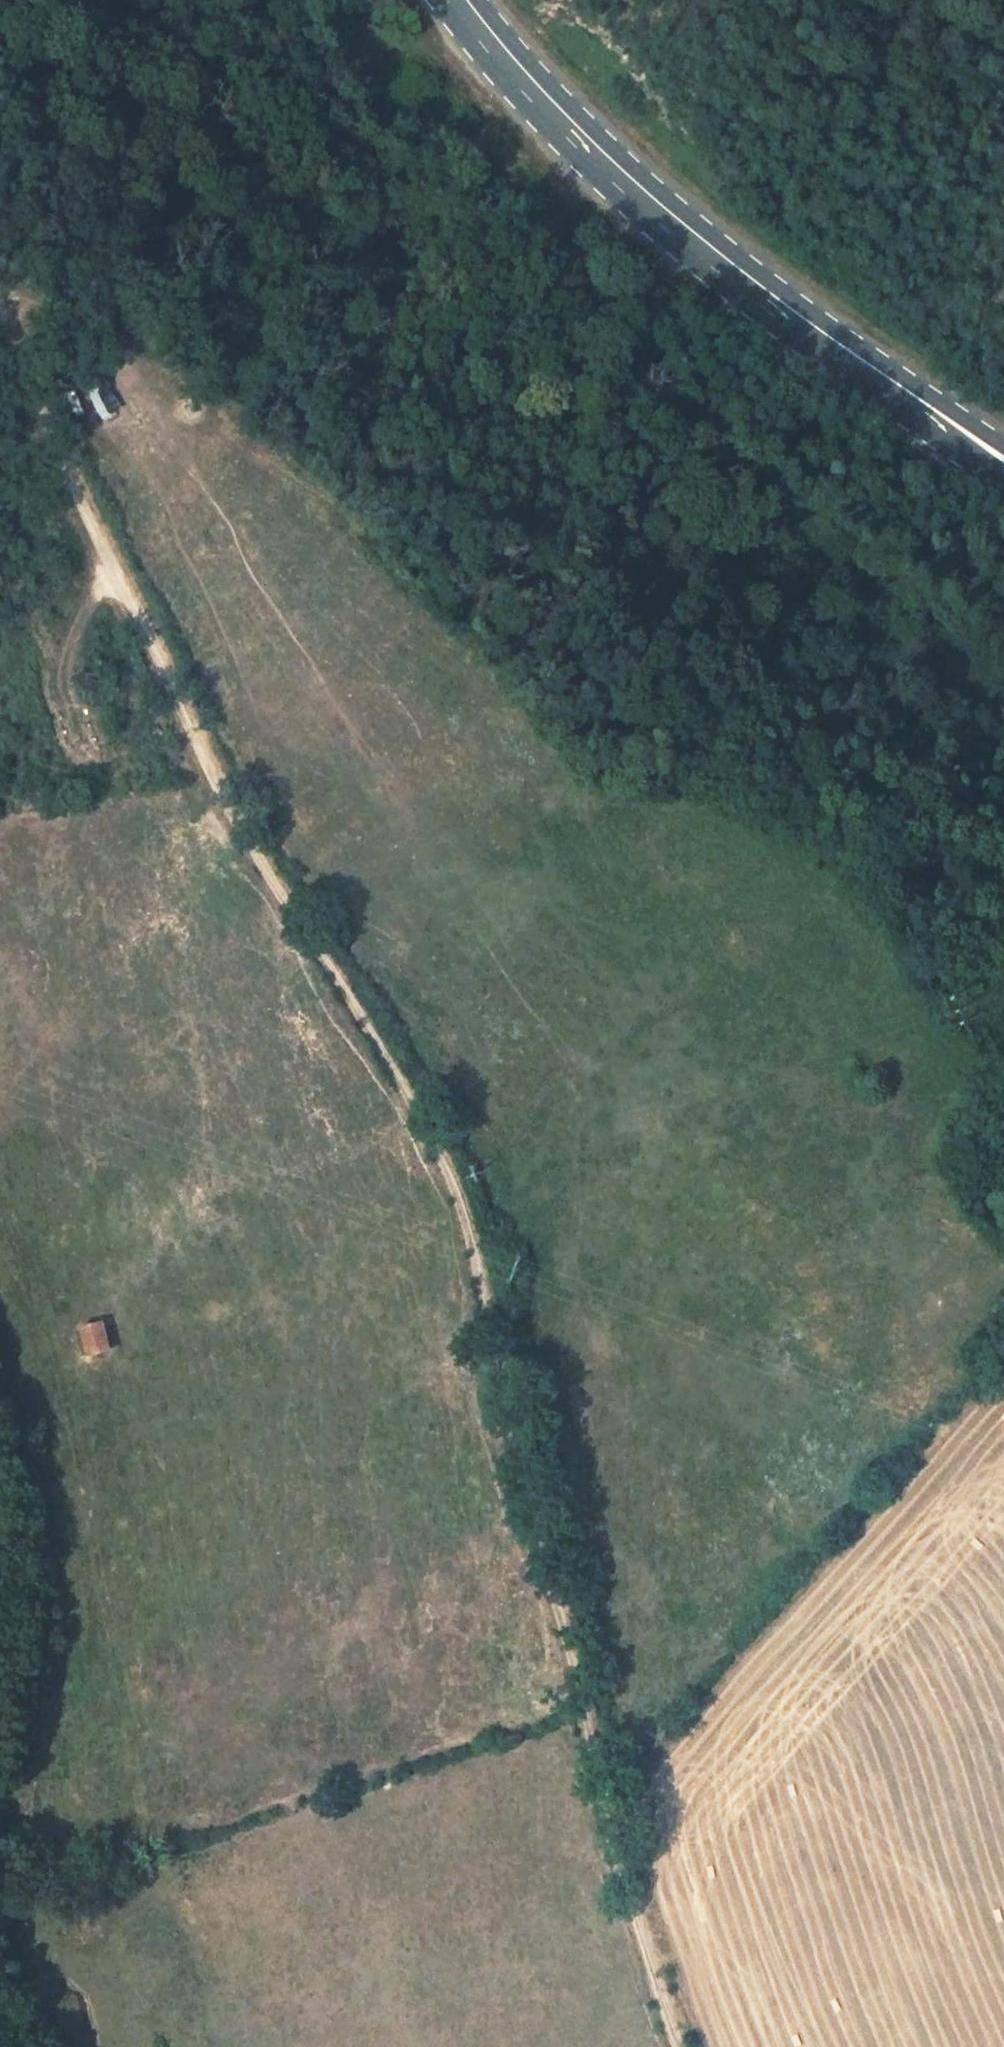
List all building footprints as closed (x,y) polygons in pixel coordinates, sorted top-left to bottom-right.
[(101,1322),(80,1328),(87,1357),(108,1351),(101,1322)]
